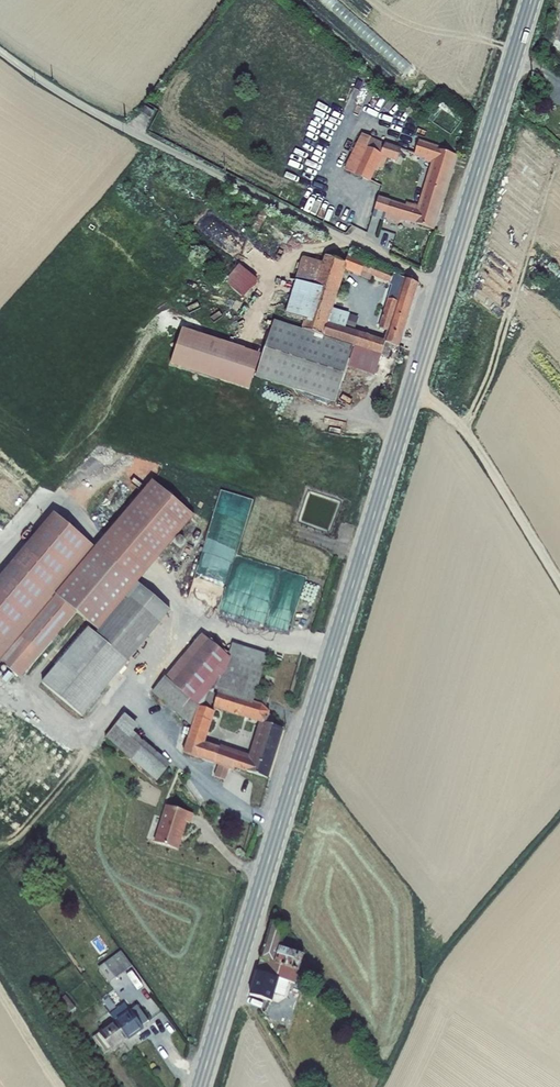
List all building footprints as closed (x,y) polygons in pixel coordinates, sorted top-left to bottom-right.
[(141,112),(142,113),(151,119),(155,112),(145,107),(144,108),(141,112)] [(381,154),(386,144),(362,134),(344,170),(355,175),(368,148),(381,154)] [(439,147),(420,140),(415,156),(425,160),(425,161),(431,163),(419,206),(407,202),(406,205),(380,197),(375,210),(386,214),(385,219),(401,224),(401,221),(406,223),(407,222),(435,230),(458,156),(451,154),(444,152),(439,150),(439,147)] [(402,148),(386,143),(386,144),(381,154),(368,148),(355,175),(371,183),(376,171),(383,157),(387,159),(397,162),(402,148)] [(383,157),(376,171),(378,172),(380,168),(382,170),(387,159),(383,157)] [(259,231),(268,214),(259,210),(250,227),(259,231)] [(384,221),(385,219),(386,214),(375,210),(372,218),(384,221)] [(349,255),(346,263),(326,256),(323,264),(316,287),(324,290),(313,326),(304,322),(302,330),(354,347),(381,356),(383,356),(386,343),(393,345),(400,348),(421,285),(405,279),(397,302),(388,299),(379,329),(388,332),(385,341),(355,332),(346,329),(329,324),(334,308),(346,271),(361,277),(363,272),(365,264),(366,262),(349,255)] [(316,287),(323,264),(305,258),(302,258),(296,280),(297,281),(316,287)] [(391,284),(394,275),(365,264),(363,272),(373,276),(372,276),(391,284)] [(259,282),(239,265),(225,282),(244,299),(259,282)] [(363,272),(361,277),(370,281),(372,276),(373,276),(363,272)] [(392,286),(388,299),(397,302),(405,279),(394,275),(391,284),(390,285),(392,286)] [(324,290),(316,287),(297,281),(285,316),(304,322),(313,326),(324,290)] [(329,324),(346,329),(350,315),(351,314),(334,308),(329,324)] [(359,318),(350,315),(346,329),(355,332),(359,318)] [(354,347),(302,330),(275,321),(256,378),(336,404),(348,367),(354,347)] [(250,392),(262,355),(183,329),(170,366),(250,392)] [(386,343),(383,356),(390,358),(393,345),(386,343)] [(354,347),(348,367),(375,377),(381,356),(354,347)] [(118,466),(140,473),(143,460),(122,453),(118,466)] [(153,482),(95,549),(54,514),(0,578),(0,664),(20,680),(75,616),(98,633),(95,636),(89,630),(41,685),(81,719),(171,612),(138,585),(195,518),(153,482)] [(270,714),(262,706),(254,703),(269,656),(232,644),(228,657),(202,635),(152,693),(192,728),(183,755),(215,766),(218,767),(214,778),(226,782),(230,771),(234,773),(235,770),(269,781),(285,730),(273,727),(274,721),(269,717),(270,714)] [(138,727),(124,716),(105,739),(157,783),(171,766),(134,734),(138,727)] [(194,815),(166,806),(154,844),(178,852),(187,824),(191,825),(194,815)] [(286,924),(273,921),(258,969),(280,976),(280,977),(289,980),(296,982),(305,952),(280,944),(286,924)] [(133,966),(121,950),(98,967),(110,983),(133,966)] [(275,992),(280,977),(280,976),(258,969),(249,995),(272,1002),(275,992)] [(280,977),(275,992),(285,995),(289,980),(280,977)] [(76,1008),(66,994),(52,1004),(62,1018),(76,1008)] [(114,1020),(129,1009),(124,1003),(110,1013),(114,1020)] [(129,1009),(114,1020),(128,1039),(144,1028),(142,1025),(148,1020),(137,1005),(130,1010),(129,1009)] [(113,1051),(128,1039),(114,1020),(98,1031),(99,1032),(92,1037),(104,1053),(111,1048),(113,1051)]
